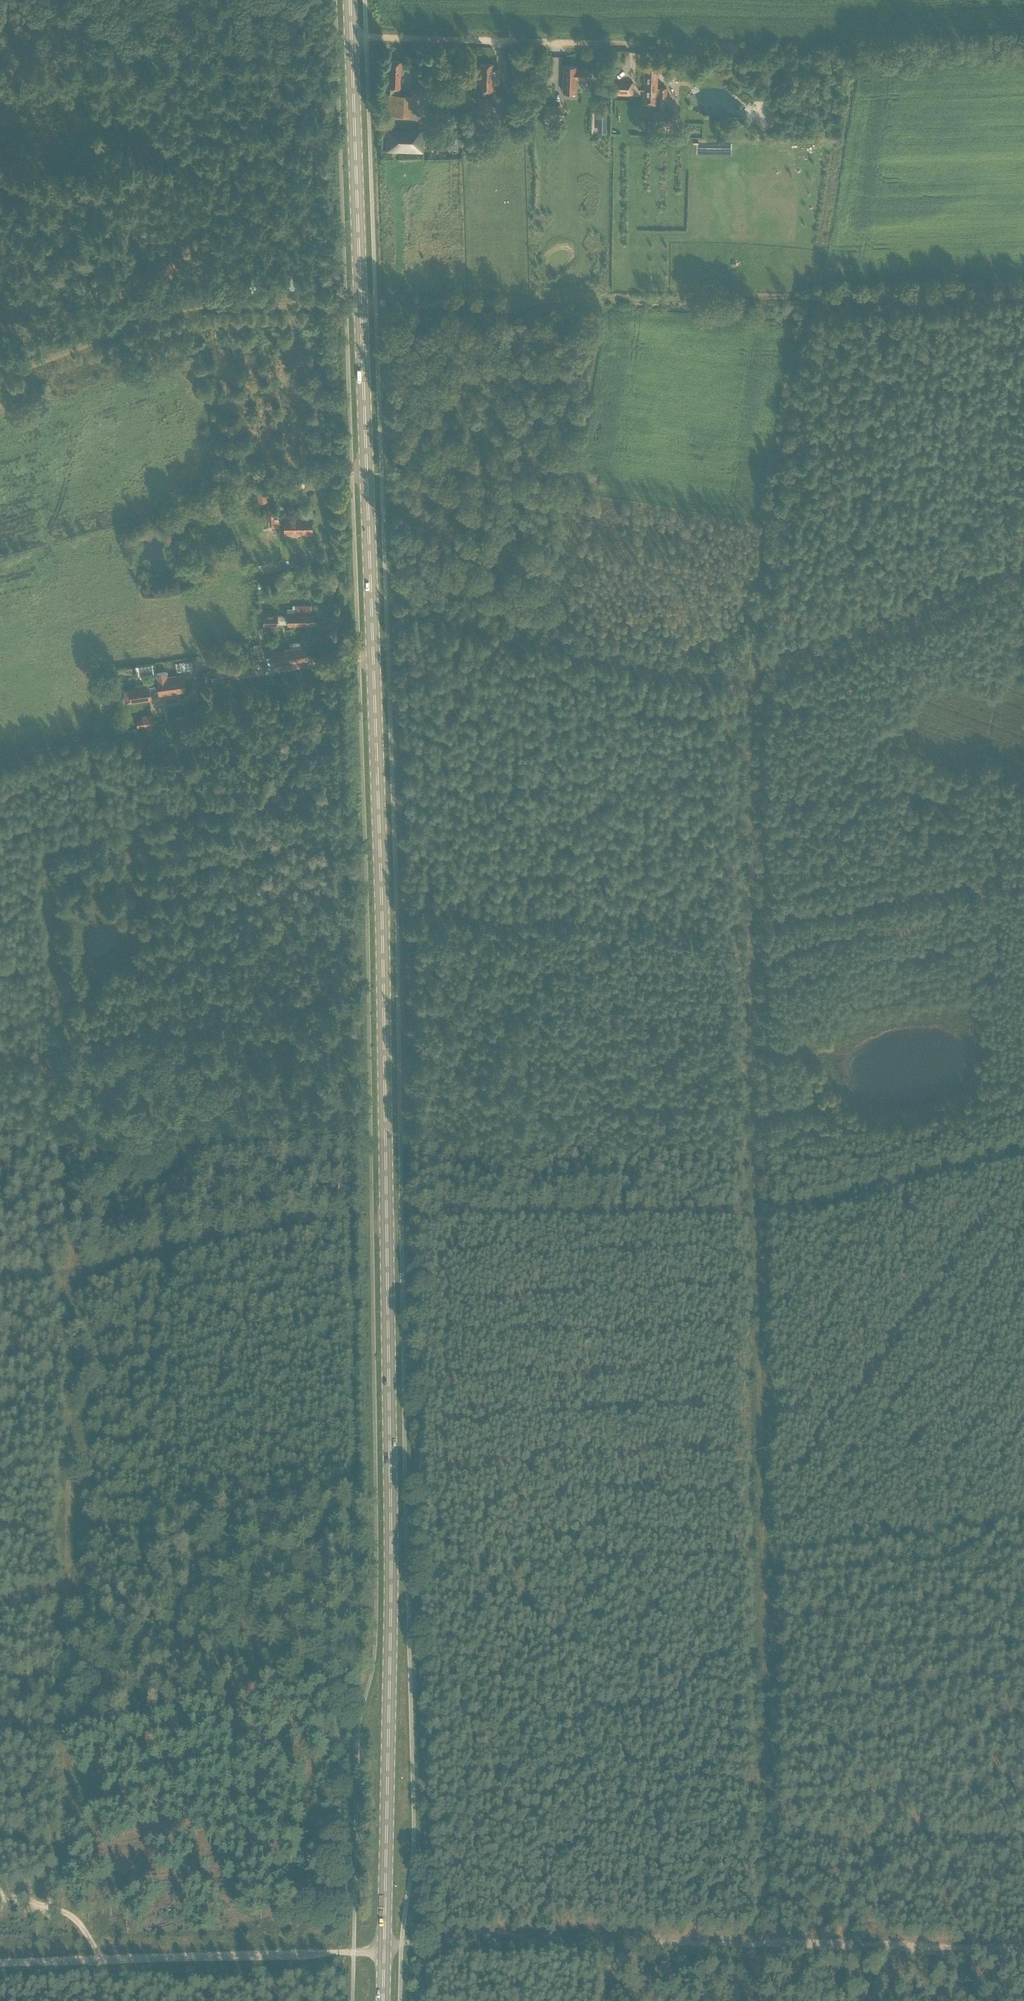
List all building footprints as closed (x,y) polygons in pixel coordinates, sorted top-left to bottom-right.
[(389,88),(390,88),(399,88),(401,88),(402,62),(389,61),(389,88)] [(480,64),(480,74),(480,91),(492,91),(492,78),(500,78),(500,71),(493,71),(493,64),(480,64)] [(564,66),(563,76),(563,93),(575,93),(576,79),(588,79),(589,70),(576,70),(576,67),(564,66)] [(644,97),(643,104),(656,105),(656,95),(658,95),(658,100),(659,100),(660,100),(664,101),(665,100),(666,100),(667,88),(659,88),(657,88),(657,69),(645,68),(644,78),(644,97)] [(614,83),(614,95),(633,96),(633,83),(614,83)] [(388,94),(388,115),(398,115),(410,116),(411,108),(400,108),(401,101),(399,101),(399,95),(390,94),(388,94)] [(491,98),(480,98),(479,118),(490,118),(491,98)] [(565,115),(565,116),(565,119),(572,119),(572,112),(573,112),(573,100),(564,100),(564,112),(565,112),(565,115)] [(545,104),(545,118),(554,118),(554,104),(545,104)] [(653,112),(653,125),(673,125),(674,112),(653,112)] [(387,133),(387,151),(397,151),(422,152),(422,132),(408,131),(408,134),(387,133)] [(452,132),(452,143),(461,144),(461,132),(452,132)] [(311,518),(284,518),(284,519),(278,519),(278,517),(278,507),(263,508),(263,519),(262,519),(262,529),(279,527),(279,523),(284,523),(284,535),(312,535),(311,518)] [(311,605),(295,606),(295,613),(287,613),(288,626),(314,625),(314,613),(311,613),(311,605)] [(277,613),(263,614),(263,627),(277,626),(277,613)] [(269,627),(264,627),(259,627),(258,638),(269,638),(269,627)] [(271,647),(283,648),(283,635),(271,635),(271,647)] [(269,653),(271,665),(304,661),(302,649),(269,653)] [(193,660),(177,661),(177,670),(193,669),(193,660)] [(185,692),(183,675),(167,678),(166,672),(155,673),(157,684),(157,686),(149,688),(149,684),(135,686),(135,690),(124,691),(126,704),(151,700),(150,693),(158,692),(159,696),(165,695),(166,702),(179,700),(178,693),(185,692)] [(137,716),(138,727),(155,724),(153,713),(137,716)]
